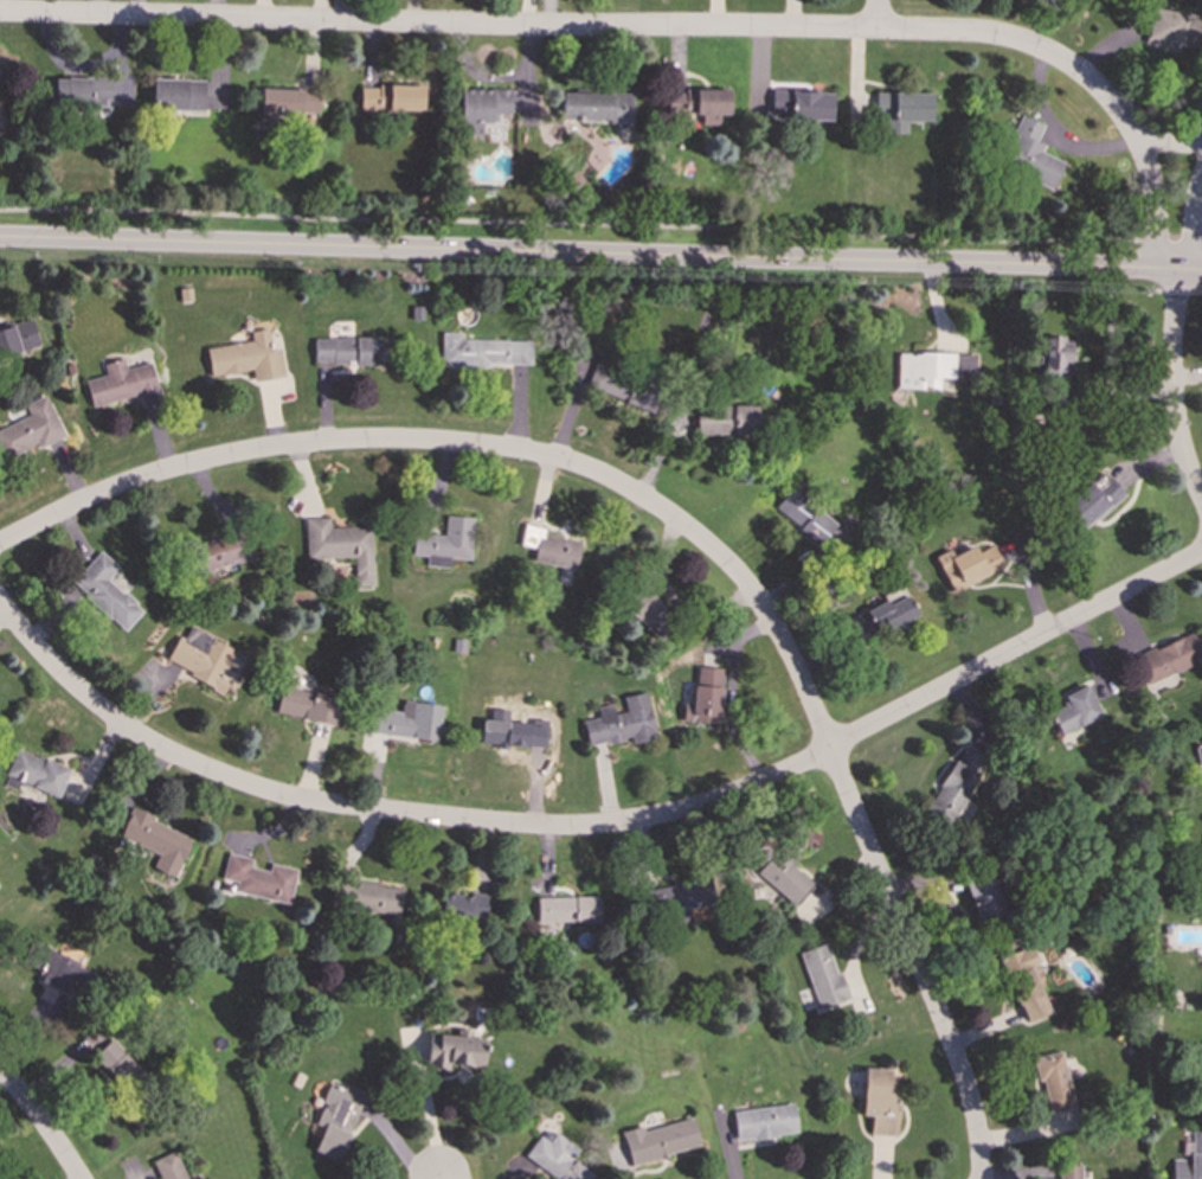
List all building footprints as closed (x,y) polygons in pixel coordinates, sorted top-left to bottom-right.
[(1201,48),(1201,16),(1150,11),(1146,43),(1201,48)] [(110,77),(50,78),(50,107),(110,105),(110,77)] [(152,109),(204,110),(204,79),(152,78),(152,109)] [(423,111),(423,86),(360,85),(359,110),(423,111)] [(320,90),(261,89),(259,113),(319,114),(320,90)] [(459,89),(459,133),(482,134),(482,123),(496,123),(496,114),(510,114),(512,90),(459,89)] [(728,90),(686,89),(684,114),(701,114),(700,124),(718,126),(718,115),(728,115),(728,90)] [(831,91),(771,90),(771,118),(830,120),(831,91)] [(631,94),(560,91),(560,120),(631,122),(631,94)] [(930,94),(874,92),(873,116),(882,116),(882,133),(905,134),(906,121),(930,122),(930,94)] [(1052,188),(1063,160),(1033,146),(1042,124),(1020,115),(1011,134),(1015,136),(1002,167),(1052,188)] [(39,345),(31,319),(0,328),(0,357),(39,345)] [(253,380),(283,377),(279,347),(270,348),(268,328),(249,331),(251,341),(206,347),(210,376),(251,371),(253,380)] [(531,366),(531,340),(461,340),(461,333),(441,332),(441,365),(531,366)] [(1068,378),(1069,338),(1043,337),(1042,377),(1068,378)] [(314,338),(314,364),(379,364),(379,338),(314,338)] [(895,387),(938,389),(939,378),(973,378),(975,354),(896,352),(895,387)] [(91,406),(158,391),(150,363),(124,369),(123,359),(103,364),(105,374),(84,379),(91,406)] [(661,384),(594,361),(586,387),(651,410),(661,384)] [(45,395),(24,403),(28,416),(0,428),(0,459),(37,444),(38,447),(63,437),(45,395)] [(696,436),(757,434),(756,405),(695,406),(696,436)] [(1084,531),(1123,493),(1103,470),(1062,508),(1084,531)] [(835,523),(790,488),(773,510),(818,544),(835,523)] [(470,559),(473,518),(445,515),(443,536),(413,533),(411,555),(425,556),(425,566),(448,568),(449,558),(470,559)] [(372,585),(371,526),(329,527),(329,518),(304,518),(306,558),(353,557),(354,585),(372,585)] [(532,560),(574,569),(579,542),(541,534),(544,527),(523,524),(519,544),(534,547),(532,560)] [(257,557),(250,530),(191,544),(198,572),(257,557)] [(994,545),(977,552),(975,546),(952,556),(950,550),(936,556),(951,591),(1003,569),(994,545)] [(71,582),(77,587),(73,590),(123,633),(142,610),(107,579),(117,566),(99,551),(71,582)] [(623,605),(649,634),(670,615),(643,587),(623,605)] [(915,615),(906,596),(889,603),(887,598),(844,620),(856,643),(915,615)] [(165,664),(224,690),(230,677),(223,674),(234,648),(189,627),(184,639),(178,635),(165,664)] [(1149,684),(1201,660),(1201,651),(1194,632),(1137,656),(1149,684)] [(719,723),(721,668),(694,667),(693,703),(682,701),(681,722),(719,723)] [(1100,715),(1086,684),(1062,696),(1067,703),(1049,711),(1060,735),(1100,715)] [(333,725),(339,699),(282,685),(275,712),(333,725)] [(587,745),(629,737),(630,743),(655,738),(647,692),(623,697),(625,712),(612,713),(611,704),(596,706),(598,718),(583,720),(587,745)] [(441,704),(401,701),(401,713),(373,711),(372,733),(437,741),(441,704)] [(481,744),(546,747),(547,723),(482,720),(481,744)] [(1193,743),(1197,765),(1201,764),(1201,741),(1193,743)] [(924,813),(947,826),(985,758),(963,745),(924,813)] [(69,769),(15,748),(1,784),(17,790),(19,782),(57,797),(69,769)] [(159,852),(152,869),(175,878),(192,834),(129,810),(120,837),(159,852)] [(811,882),(766,842),(751,859),(760,867),(756,873),(791,905),(811,882)] [(295,869),(269,864),(268,871),(250,867),(252,859),(227,853),(221,879),(237,882),(234,892),(289,903),(295,869)] [(962,870),(977,924),(1004,916),(988,861),(962,870)] [(658,928),(688,923),(686,908),(712,904),(708,879),(639,889),(644,918),(657,917),(658,928)] [(401,889),(342,880),(339,906),(398,914),(401,889)] [(488,895),(470,892),(470,897),(442,892),(438,917),(483,923),(488,895)] [(597,925),(597,896),(536,897),(536,927),(597,925)] [(829,942),(801,951),(818,1011),(847,1001),(829,942)] [(40,982),(63,992),(66,985),(84,993),(94,969),(36,944),(27,966),(44,973),(40,982)] [(1035,976),(1042,973),(1031,946),(1001,957),(1028,1023),(1050,1013),(1035,976)] [(482,1065),(482,1037),(428,1036),(426,1068),(448,1069),(448,1064),(482,1065)] [(139,1072),(115,1039),(95,1052),(118,1087),(139,1072)] [(1035,1057),(1048,1114),(1074,1108),(1061,1051),(1035,1057)] [(872,1134),(898,1135),(898,1110),(891,1110),(892,1069),(863,1068),(862,1115),(872,1115),(872,1134)] [(361,1094),(328,1084),(316,1123),(322,1126),(314,1152),(342,1160),(361,1094)] [(797,1133),(792,1103),(732,1111),(737,1141),(797,1133)] [(700,1147),(693,1117),(643,1129),(642,1126),(622,1130),(629,1164),(700,1147)] [(1191,1130),(1191,1160),(1171,1159),(1171,1178),(1201,1178),(1201,1130),(1191,1130)] [(571,1159),(578,1148),(554,1133),(548,1142),(539,1135),(523,1158),(554,1178),(590,1178),(593,1174),(571,1159)] [(161,1178),(188,1178),(176,1151),(153,1160),(161,1178)] [(1081,1165),(1059,1165),(1059,1178),(1081,1178),(1081,1165)]
